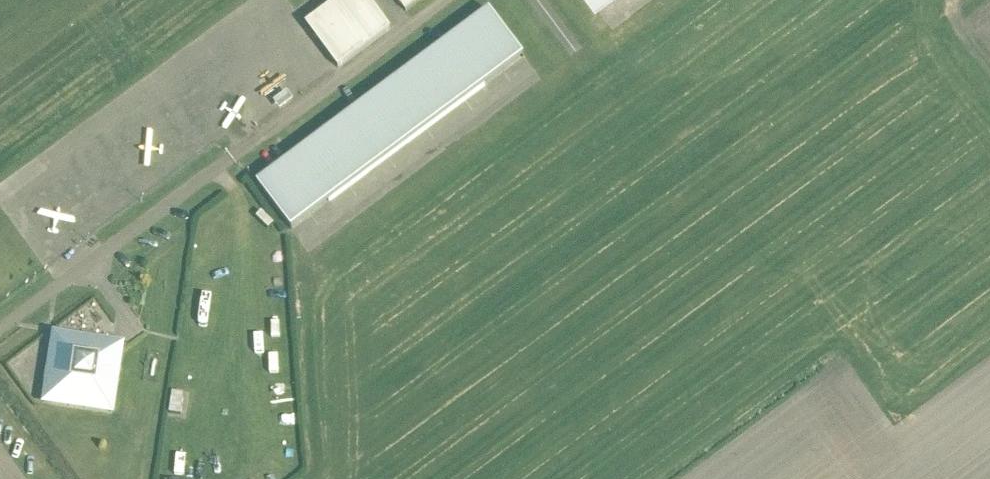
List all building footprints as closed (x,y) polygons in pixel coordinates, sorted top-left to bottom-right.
[(338,71),(391,32),(367,0),(344,0),(306,28),(338,71)] [(408,15),(428,0),(397,0),(408,15)] [(252,187),(290,234),(524,60),(489,14),(252,187)] [(120,352),(121,348),(54,338),(44,405),(111,415),(120,352)] [(173,394),(172,415),(183,416),(185,395),(173,394)]
